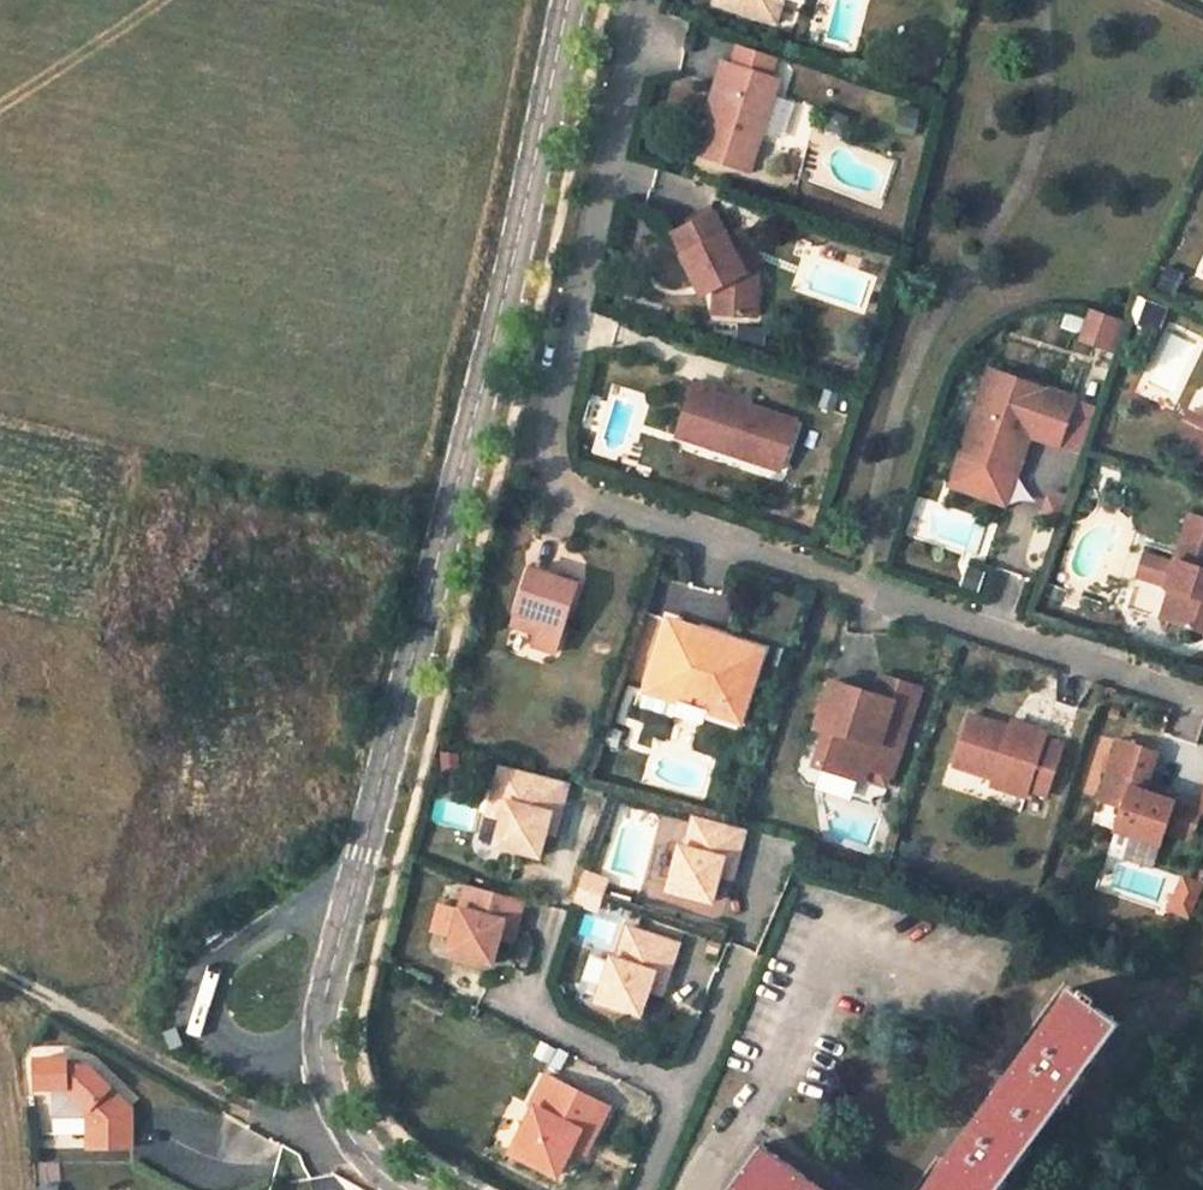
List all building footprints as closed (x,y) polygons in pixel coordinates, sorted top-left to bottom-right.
[(713,3),(774,23),(781,0),(715,0),(713,3)] [(738,44),(732,62),(773,76),(778,58),(738,44)] [(698,156),(750,173),(763,133),(775,96),(781,78),(773,76),(732,62),(723,59),(715,85),(721,87),(709,120),(698,156)] [(704,118),(709,120),(721,87),(715,85),(704,118)] [(775,96),(763,133),(781,138),(793,102),(775,96)] [(726,234),(714,211),(673,233),(684,255),(682,256),(697,285),(710,278),(715,288),(714,314),(755,316),(757,288),(745,287),(745,273),(735,252),(726,234)] [(757,271),(746,247),(735,252),(745,273),(745,287),(757,288),(757,271)] [(710,278),(697,285),(703,295),(715,288),(710,278)] [(1073,341),(1110,354),(1121,321),(1084,309),(1073,341)] [(1058,445),(1073,399),(988,371),(960,457),(991,467),(995,454),(1020,461),(1029,435),(1058,445)] [(712,387),(693,380),(674,428),(687,433),(694,429),(721,438),(718,446),(717,449),(781,470),(797,421),(751,406),(749,411),(739,408),(735,401),(710,392),(712,387)] [(751,406),(735,401),(739,408),(749,411),(751,406)] [(1192,449),(1202,454),(1202,453),(1202,425),(1192,449)] [(687,433),(674,428),(671,434),(717,449),(718,446),(721,438),(694,429),(687,433)] [(1015,475),(1020,461),(995,454),(991,467),(1015,475)] [(1005,505),(1015,475),(991,467),(960,457),(950,487),(1005,505)] [(1182,537),(1166,587),(1170,589),(1160,620),(1202,634),(1202,543),(1182,537)] [(577,579),(529,563),(510,620),(535,628),(531,640),(554,647),(577,579)] [(761,645),(667,614),(643,686),(677,697),(681,686),(708,695),(704,706),(738,717),(761,645)] [(884,671),(877,691),(915,703),(921,683),(884,671)] [(818,722),(824,724),(829,725),(818,761),(864,777),(869,763),(892,771),(915,703),(877,691),(833,676),(818,722)] [(708,695),(681,686),(677,697),(704,706),(708,695)] [(1010,723),(971,710),(955,759),(995,772),(1029,783),(1048,789),(1064,740),(1045,734),(1010,723)] [(1012,716),(1010,723),(1045,734),(1047,727),(1012,716)] [(1158,748),(1120,736),(1100,795),(1124,803),(1117,825),(1162,840),(1176,796),(1146,786),(1158,748)] [(543,826),(548,808),(557,810),(566,777),(500,758),(490,792),(505,796),(501,812),(493,838),(537,850),(543,826)] [(995,772),(993,779),(1027,790),(1029,783),(995,772)] [(501,812),(505,796),(490,792),(486,808),(501,812)] [(552,828),(557,810),(548,808),(543,826),(552,828)] [(721,871),(726,855),(739,858),(747,825),(735,821),(702,813),(694,845),(688,844),(677,887),(714,897),(721,871)] [(734,875),(739,858),(726,855),(721,871),(734,875)] [(599,895),(604,881),(581,874),(577,888),(599,895)] [(497,937),(502,921),(515,924),(521,901),(465,886),(447,951),(490,963),(497,937)] [(515,924),(502,921),(497,937),(510,941),(515,924)] [(617,955),(627,923),(621,921),(611,953),(617,955)] [(667,971),(677,939),(627,923),(617,955),(611,953),(597,996),(640,1010),(648,984),(654,967),(667,971)] [(661,988),(667,971),(654,967),(648,984),(661,988)] [(923,1189),(997,1189),(1118,1023),(1092,1004),(1096,999),(1080,987),(1076,992),(1069,988),(923,1189)] [(132,1145),(130,1107),(86,1065),(66,1066),(65,1059),(34,1060),(36,1088),(64,1087),(88,1109),(89,1147),(132,1145)] [(542,1111),(557,1081),(544,1074),(528,1105),(531,1107),(532,1105),(542,1111)] [(590,1136),(605,1104),(557,1081),(542,1111),(532,1105),(531,1107),(509,1151),(554,1174),(568,1145),(576,1129),(590,1136)] [(582,1152),(590,1136),(576,1129),(568,1145),(582,1152)] [(759,1145),(726,1189),(821,1189),(759,1145)]
